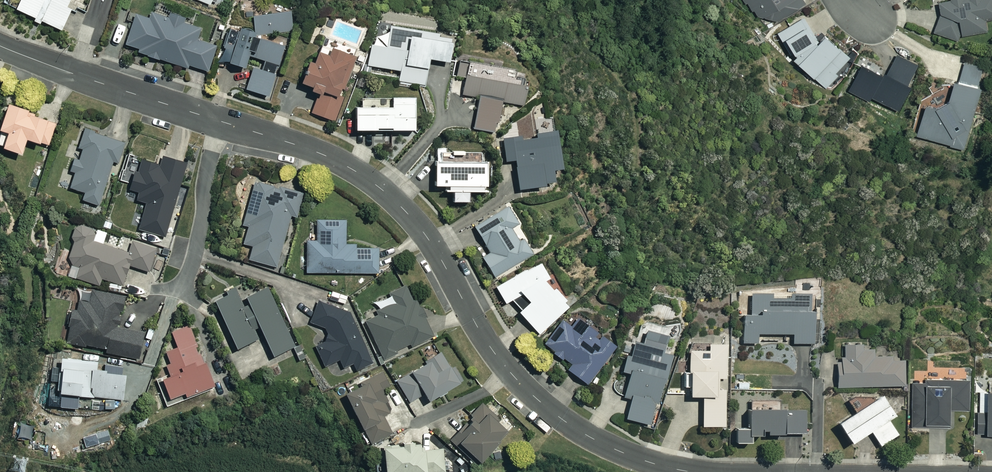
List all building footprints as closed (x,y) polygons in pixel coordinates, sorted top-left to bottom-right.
[(17,9),(62,30),(72,9),(67,7),(71,0),(21,0),(17,9)] [(222,10),(226,0),(198,0),(222,10)] [(777,19),(807,1),(807,0),(744,0),(746,2),(747,2),(753,11),(756,10),(760,16),(777,19)] [(934,31),(957,41),(960,35),(987,30),(985,20),(991,18),(991,0),(945,0),(939,1),(941,12),(934,31)] [(187,20),(169,13),(168,16),(153,10),(149,20),(135,15),(125,43),(139,48),(138,51),(188,70),(189,66),(207,73),(217,45),(198,38),(201,28),(186,23),(187,20)] [(268,96),(285,46),(269,41),(269,33),(292,33),(291,12),(254,12),(254,32),(241,27),(239,32),(230,29),(224,47),(233,50),(230,62),(245,67),(249,56),(265,61),(261,73),(253,70),(247,89),(268,96)] [(850,59),(823,31),(817,37),(805,16),(778,32),(782,40),(788,37),(798,53),(795,56),(827,88),(844,72),(840,69),(850,59)] [(453,36),(391,26),(388,47),(372,44),(368,66),(401,71),(399,82),(426,86),(430,59),(449,62),(453,36)] [(332,120),(355,56),(332,48),(329,55),(320,52),(316,63),(311,61),(303,82),(313,86),(312,89),(320,92),(312,113),(332,120)] [(895,56),(885,77),(863,66),(850,91),(868,100),(870,95),(898,110),(919,68),(895,56)] [(955,80),(949,99),(939,105),(926,102),(917,136),(965,149),(982,88),(978,86),(983,67),(965,62),(960,81),(955,80)] [(498,132),(504,101),(524,104),(527,86),(466,76),(463,94),(480,97),(475,128),(498,132)] [(362,100),(362,109),(357,109),(357,130),(416,129),(416,99),(362,100)] [(10,104),(0,129),(3,130),(0,137),(0,145),(22,154),(28,138),(48,146),(57,123),(10,104)] [(125,142),(85,129),(79,148),(83,149),(80,160),(75,159),(71,171),(76,173),(70,188),(85,193),(83,200),(99,206),(114,161),(118,162),(125,142)] [(555,168),(562,167),(557,132),(503,139),(506,160),(516,158),(520,189),(547,185),(547,180),(557,179),(555,168)] [(186,163),(163,156),(160,165),(142,160),(138,171),(136,170),(130,190),(139,192),(137,200),(147,203),(139,229),(164,236),(186,163)] [(471,200),(471,191),(489,191),(488,160),(435,162),(436,185),(444,185),(444,192),(454,192),(454,201),(471,200)] [(303,193),(254,181),(243,225),(249,226),(244,244),(253,246),(249,260),(278,267),(291,214),(297,215),(303,193)] [(474,226),(491,252),(482,257),(495,277),(533,253),(524,238),(521,240),(512,227),(519,222),(508,205),(474,226)] [(346,220),(317,220),(317,241),(307,241),(307,273),(379,273),(379,246),(346,246),(346,220)] [(96,230),(79,226),(68,264),(80,267),(76,278),(101,285),(103,278),(123,284),(129,265),(151,272),(158,248),(133,241),(129,252),(93,241),(96,230)] [(557,286),(554,289),(546,280),(550,277),(542,263),(496,288),(505,302),(511,299),(521,309),(519,311),(541,334),(570,306),(566,301),(568,299),(557,286)] [(377,310),(379,315),(366,321),(384,360),(397,354),(396,351),(410,344),(411,347),(433,337),(409,283),(389,292),(394,303),(377,310)] [(273,356),(295,346),(268,288),(247,298),(250,304),(244,307),(237,290),(215,300),(238,348),(259,338),(255,330),(260,327),(273,356)] [(124,297),(92,291),(90,303),(80,301),(78,311),(73,310),(67,341),(107,349),(107,352),(139,358),(143,331),(118,327),(124,297)] [(744,313),(744,344),(757,344),(757,334),(793,334),(793,344),(813,344),(813,293),(750,293),(750,313),(744,313)] [(349,313),(319,301),(310,322),(325,328),(331,339),(316,346),(325,366),(340,360),(344,368),(354,363),(357,370),(372,363),(349,313)] [(545,342),(571,364),(567,368),(588,385),(611,358),(607,355),(616,345),(580,315),(571,325),(564,319),(545,342)] [(187,396),(215,386),(193,324),(173,331),(179,347),(166,351),(172,366),(168,367),(170,375),(164,378),(170,397),(185,392),(187,396)] [(623,396),(632,399),(625,418),(649,426),(673,354),(664,351),(668,339),(648,332),(644,344),(636,342),(631,356),(627,355),(621,370),(631,374),(623,396)] [(709,350),(690,349),(689,371),(685,371),(685,386),(691,386),(690,396),(704,396),(703,426),(725,426),(726,387),(720,387),(721,378),(726,379),(728,343),(709,342),(709,350)] [(841,357),(841,362),(839,362),(839,386),(904,386),(904,361),(873,361),(873,346),(845,346),(845,357),(841,357)] [(411,402),(425,394),(428,399),(460,380),(444,353),(398,380),(411,402)] [(108,373),(109,370),(97,369),(98,361),(61,358),(57,392),(125,399),(127,374),(108,373)] [(393,411),(375,377),(346,393),(372,443),(392,432),(383,416),(393,411)] [(947,426),(947,410),(970,410),(970,379),(927,379),(927,383),(912,382),(912,426),(947,426)] [(989,388),(988,411),(979,411),(979,432),(991,432),(991,388),(989,388)] [(849,402),(855,411),(838,421),(851,442),(870,430),(881,446),(898,435),(888,420),(896,415),(882,393),(862,406),(857,397),(849,402)] [(780,400),(749,400),(749,427),(735,427),(735,442),(752,442),(752,433),(807,433),(807,407),(780,408),(780,400)] [(457,447),(460,442),(480,460),(507,430),(498,422),(502,417),(484,401),(449,440),(457,447)] [(444,446),(425,447),(425,442),(385,446),(387,467),(387,471),(435,471),(446,471),(445,468),(444,446)]
